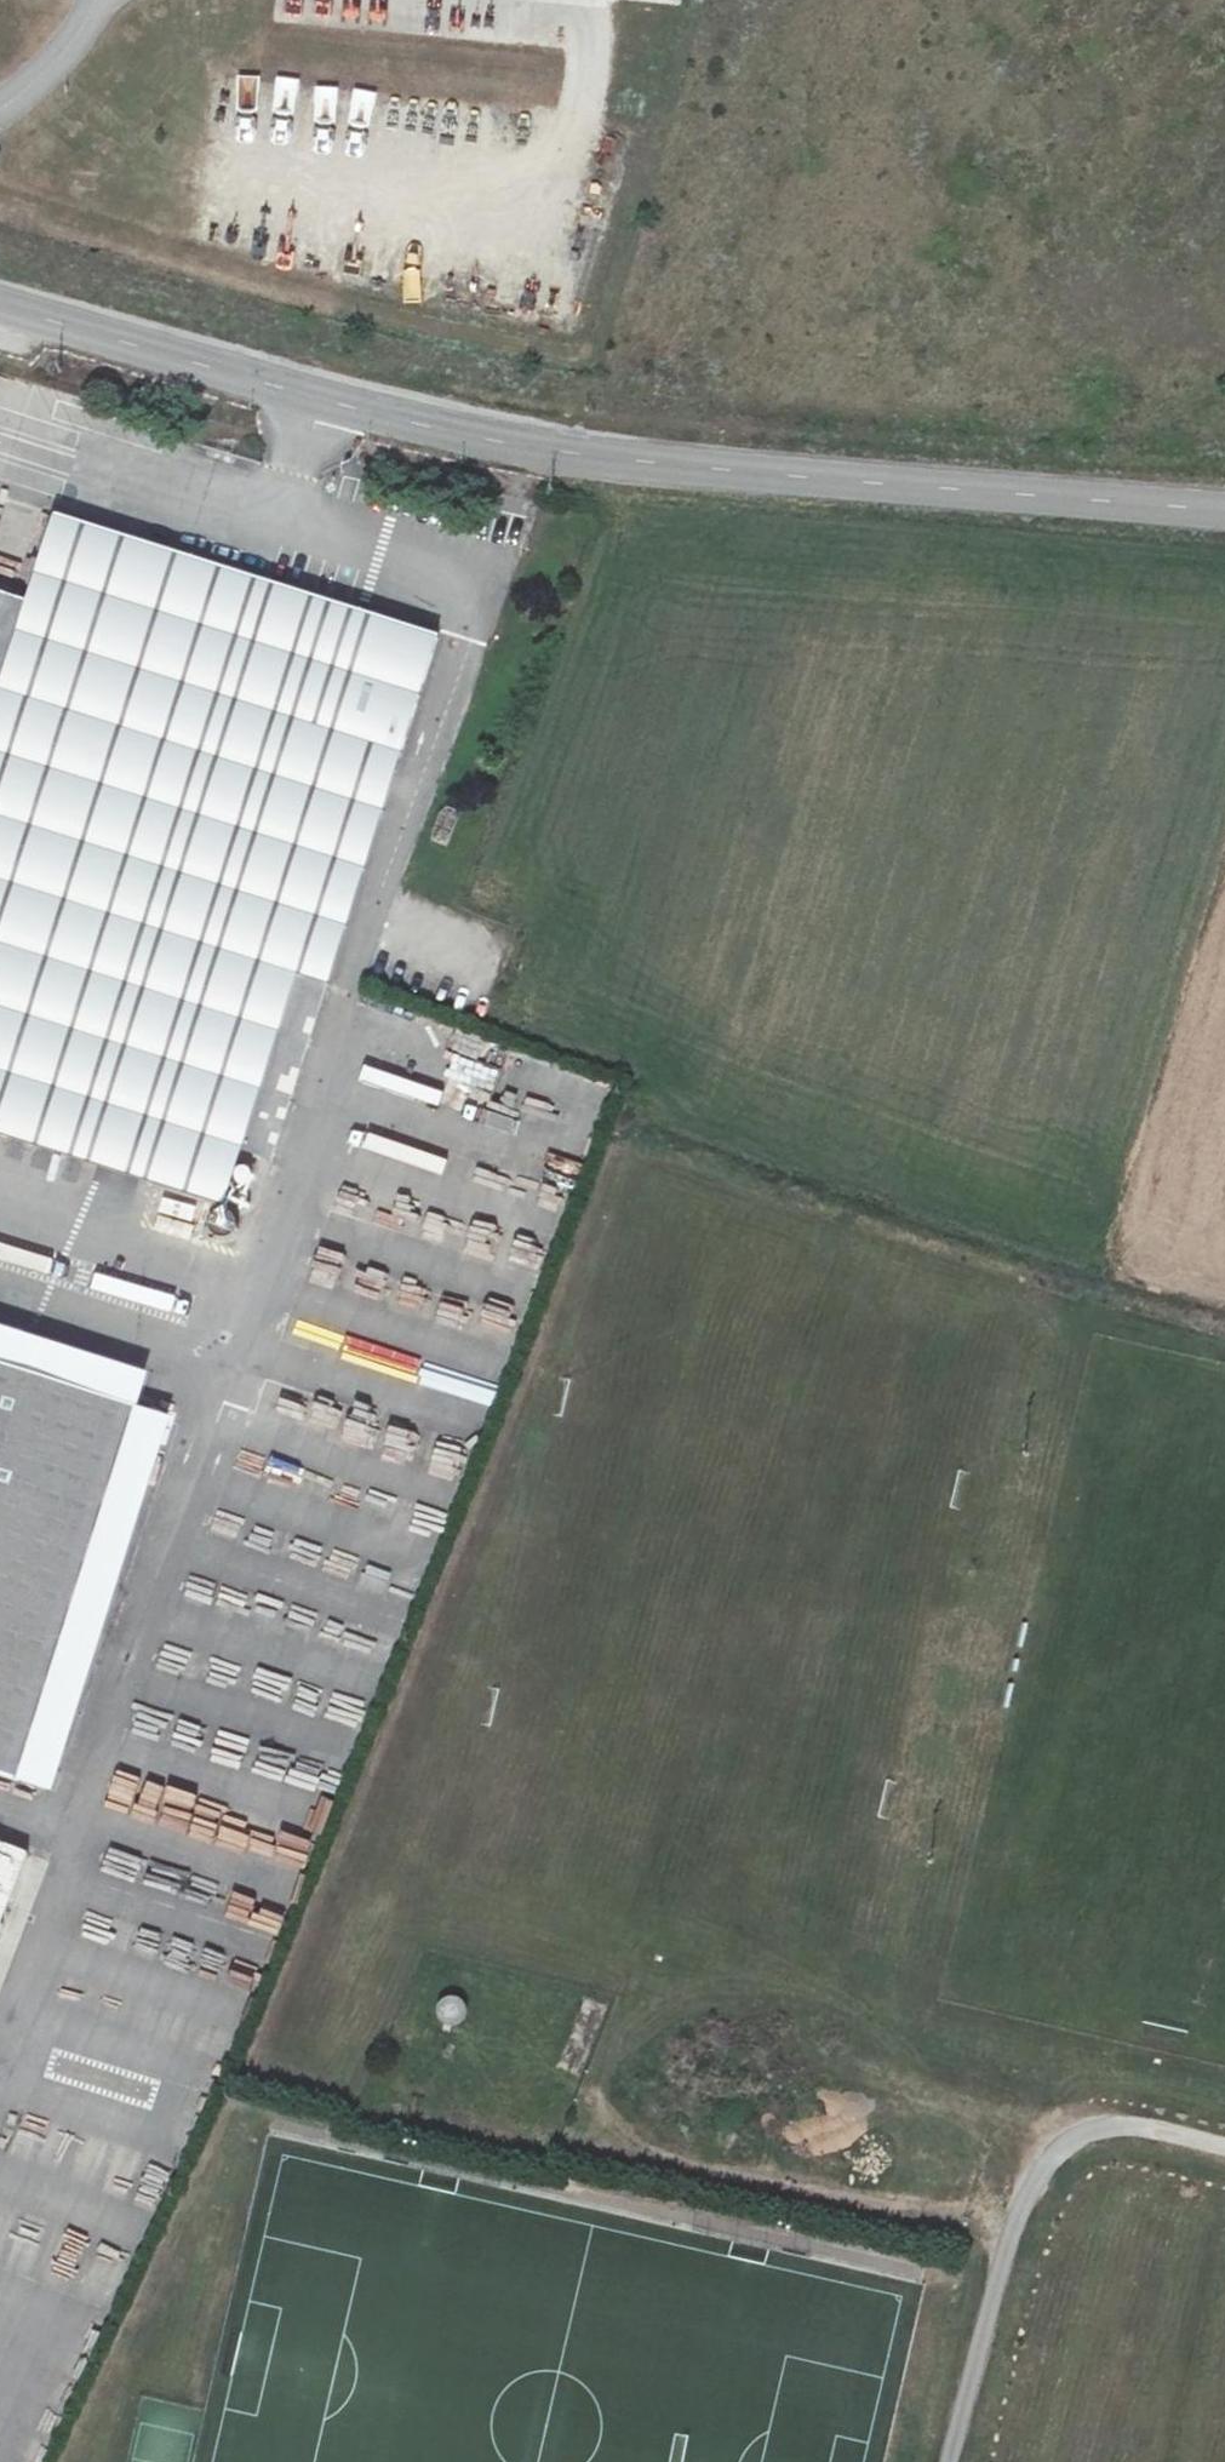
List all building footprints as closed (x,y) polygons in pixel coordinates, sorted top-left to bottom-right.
[(300,108),(300,84),(285,83),(285,108),(300,108)] [(26,621),(0,707),(0,1148),(223,1216),(293,989),(326,1000),(434,652),(54,532),(26,621)] [(0,613),(0,707),(26,621),(0,613)] [(113,1457),(126,1415),(0,1373),(0,1417),(113,1457)] [(113,1457),(0,1417),(0,1802),(113,1457)] [(113,1457),(0,1802),(0,1820),(30,1830),(147,1469),(113,1457)] [(26,1849),(0,1840),(0,1921),(26,1849)] [(462,2010),(455,2008),(451,2010),(447,2012),(444,2015),(441,2020),(441,2024),(441,2028),(443,2032),(446,2036),(449,2037),(453,2039),(457,2039),(462,2038),(466,2036),(470,2034),(471,2029),(472,2023),(472,2019),(470,2015),(466,2011),(462,2010)]
